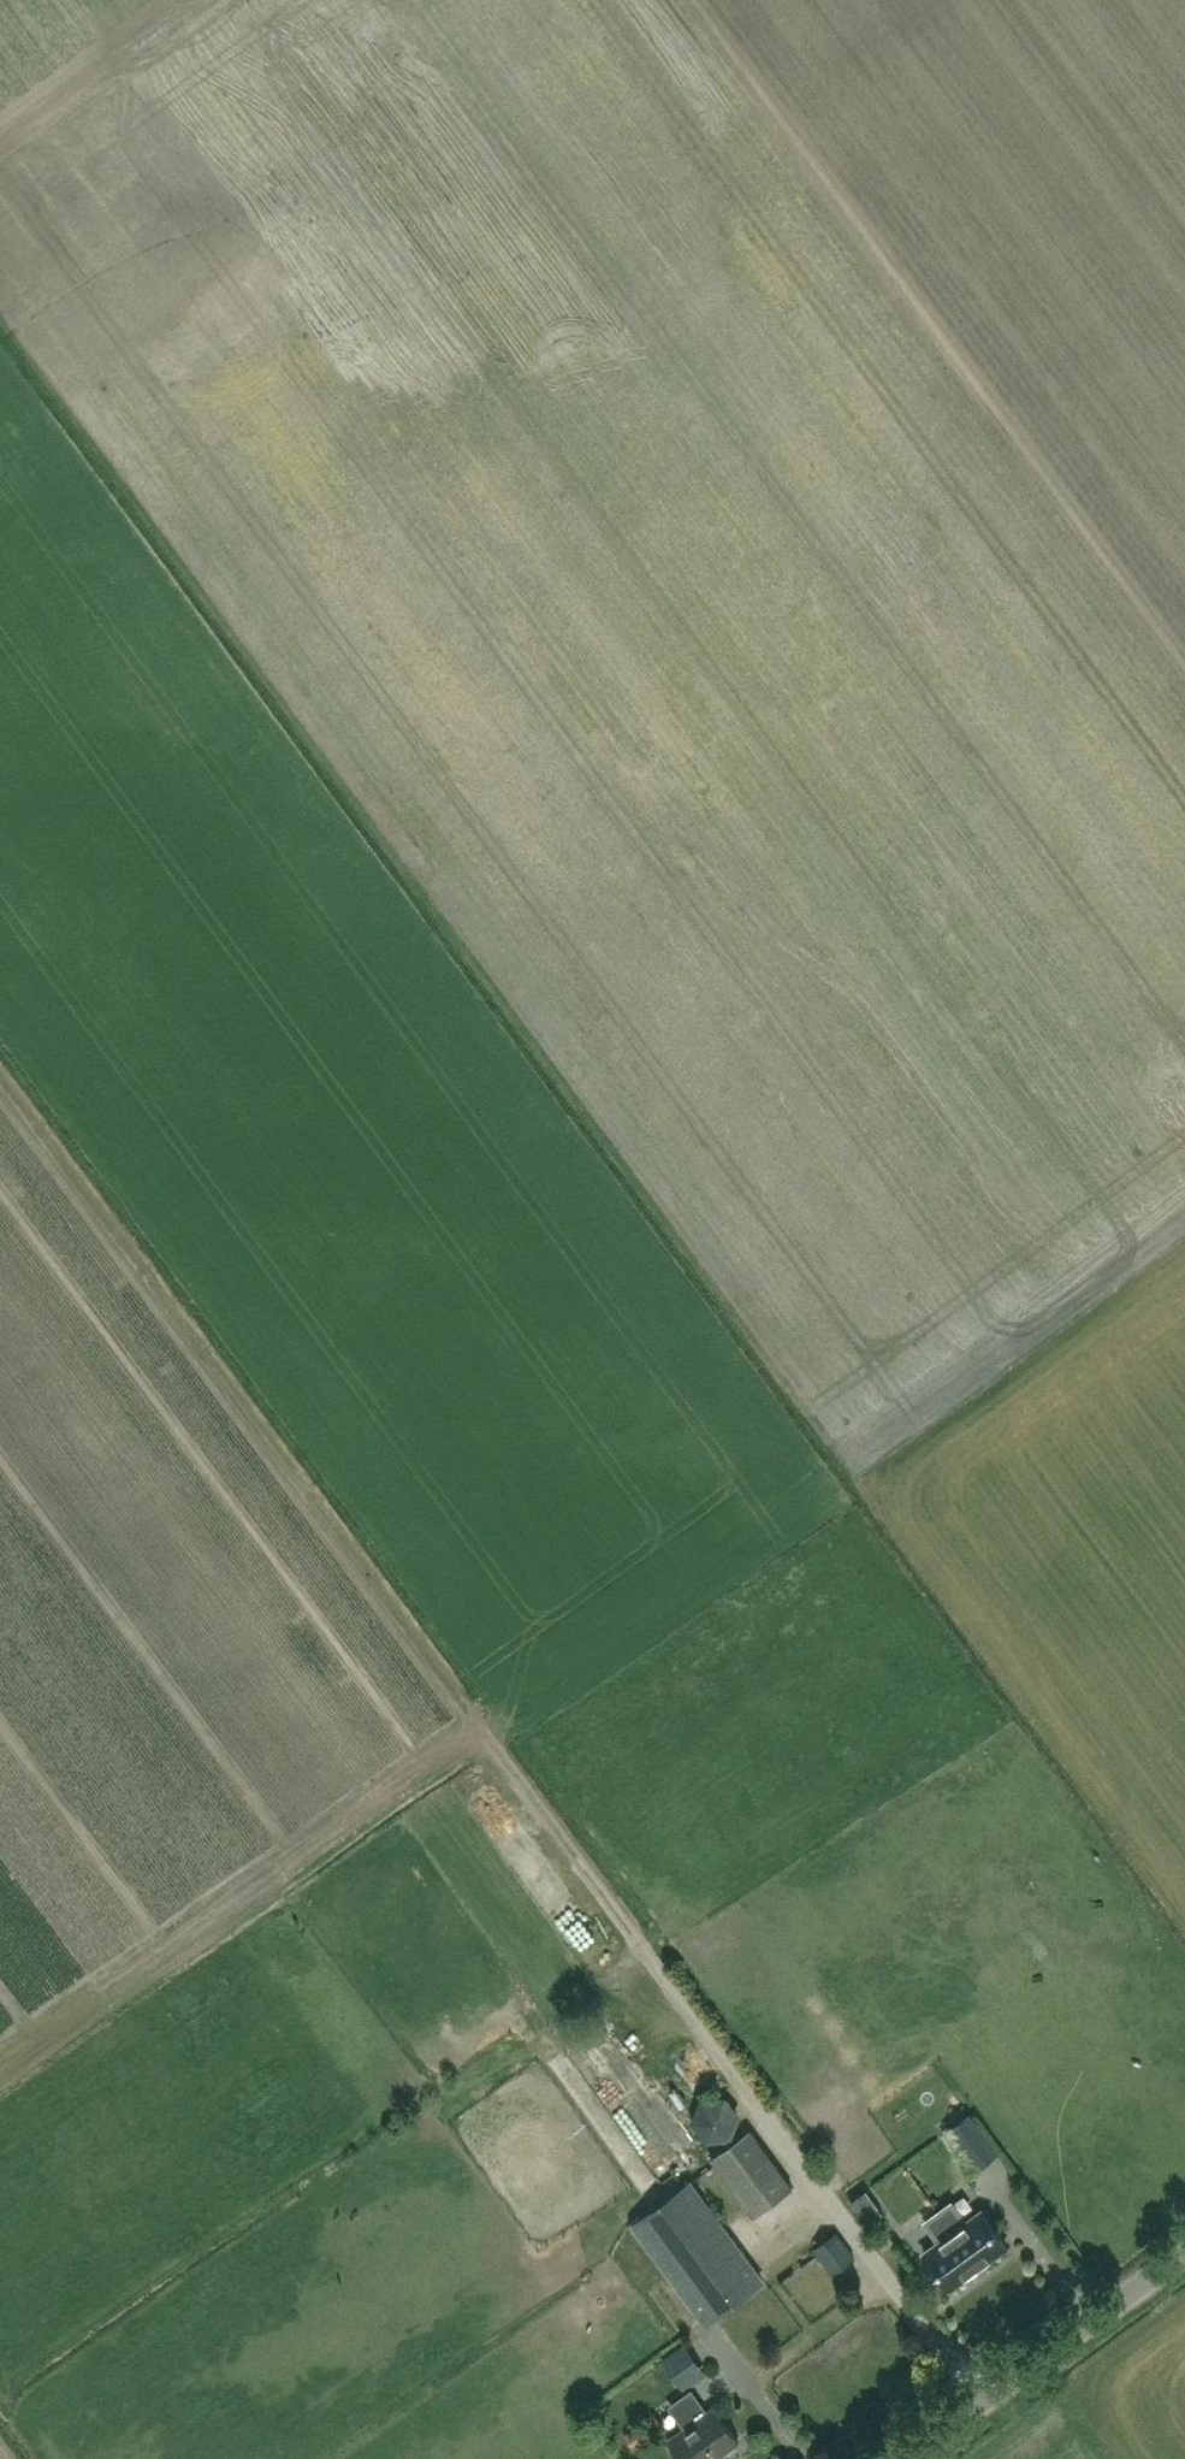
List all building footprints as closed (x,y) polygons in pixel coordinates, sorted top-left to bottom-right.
[(400,1737),(386,1744),(395,1762),(409,1755),(400,1737)] [(731,2137),(739,2115),(725,2095),(701,2098),(691,2122),(707,2140),(731,2137)] [(957,2125),(947,2132),(960,2151),(975,2171),(997,2156),(982,2136),(969,2117),(957,2125)] [(793,2187),(749,2129),(710,2158),(753,2217),(793,2187)] [(631,2224),(703,2321),(761,2278),(689,2181),(631,2224)] [(949,2288),(1007,2246),(982,2211),(966,2222),(952,2202),(925,2222),(939,2241),(924,2253),(949,2288)] [(836,2233),(814,2249),(832,2273),(854,2257),(836,2233)] [(766,2260),(815,2331),(851,2306),(802,2235),(766,2260)] [(672,2357),(684,2375),(699,2365),(687,2347),(672,2357)] [(686,2424),(666,2438),(682,2458),(709,2458),(737,2439),(713,2405),(703,2412),(699,2406),(700,2405),(691,2391),(671,2405),(680,2419),(682,2418),(686,2424)]
